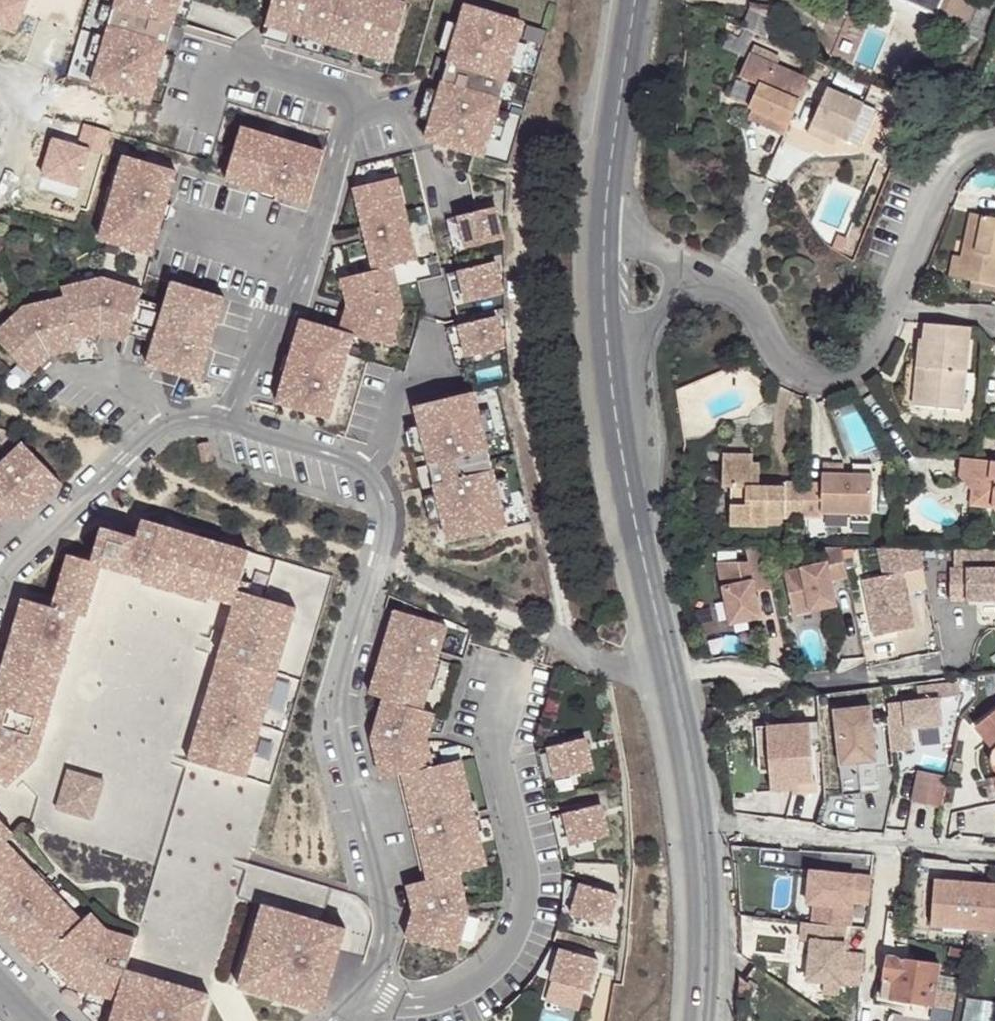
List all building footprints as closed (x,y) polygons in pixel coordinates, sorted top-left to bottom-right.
[(173,0),(84,0),(62,75),(144,99),(150,80),(158,51),(161,42),(173,0)] [(186,0),(173,0),(161,42),(173,45),(179,26),(173,24),(174,21),(180,23),(186,0)] [(400,2),(394,0),(266,0),(259,23),(284,30),(292,33),(318,40),(325,42),(350,50),(358,52),(383,59),(400,2)] [(924,4),(938,10),(943,0),(926,0),(924,4)] [(938,10),(936,16),(962,27),(973,2),(969,0),(943,0),(938,10)] [(499,77),(502,68),(510,39),(515,20),(458,3),(452,23),(444,51),(442,59),(436,80),(433,90),(425,119),(419,138),(477,155),(483,135),(491,106),(494,97),(499,77)] [(748,7),(740,28),(765,38),(768,10),(766,10),(767,6),(751,4),(751,8),(748,7)] [(444,51),(452,23),(440,19),(432,48),(444,51)] [(281,42),(284,30),(259,23),(256,35),(281,42)] [(314,52),(318,40),(292,33),(289,45),(314,52)] [(514,71),(522,42),(510,39),(502,68),(514,71)] [(347,62),(350,50),(325,42),(322,54),(347,62)] [(754,45),(750,53),(758,57),(762,49),(754,45)] [(750,53),(749,53),(739,76),(758,84),(749,106),(752,108),(748,118),(785,134),(809,79),(777,65),(780,57),(762,49),(758,57),(750,53)] [(162,84),(170,55),(158,51),(150,80),(162,84)] [(380,71),(383,59),(358,52),(355,64),(380,71)] [(436,80),(442,59),(430,55),(424,77),(436,80)] [(506,100),(511,81),(499,77),(494,97),(506,100)] [(425,119),(433,90),(421,87),(413,115),(425,119)] [(807,133),(821,139),(825,131),(837,136),(848,141),(864,104),(827,88),(807,133)] [(877,110),(864,104),(848,141),(861,146),(877,110)] [(495,139),(503,110),(491,106),(483,135),(495,139)] [(303,203),(318,149),(235,125),(220,179),(256,189),(271,193),(303,203)] [(825,131),(821,139),(834,144),(837,136),(825,131)] [(159,217),(163,203),(172,171),(119,156),(110,188),(106,202),(95,239),(148,254),(159,217)] [(414,257),(404,216),(394,174),(355,184),(359,199),(351,201),(368,269),(347,274),(350,285),(339,288),(342,302),(335,329),(296,317),(272,401),(325,416),(349,333),(386,343),(399,299),(390,263),(414,257)] [(359,199),(355,184),(347,185),(351,201),(359,199)] [(106,202),(110,188),(105,186),(101,200),(106,202)] [(270,198),(271,193),(256,189),(255,194),(270,198)] [(163,219),(167,205),(163,203),(159,217),(163,219)] [(497,237),(489,205),(452,214),(460,246),(497,237)] [(957,278),(971,281),(969,290),(979,292),(980,288),(981,283),(994,287),(994,218),(991,217),(971,213),(961,256),(957,278)] [(961,256),(953,255),(948,276),(957,278),(961,256)] [(497,291),(490,259),(453,268),(460,300),(497,291)] [(350,285),(347,274),(336,276),(339,288),(350,285)] [(135,297),(137,289),(115,282),(113,288),(99,287),(102,278),(58,288),(61,299),(31,306),(32,312),(20,318),(18,309),(0,326),(0,345),(19,365),(27,357),(35,365),(46,355),(44,351),(50,348),(52,353),(73,348),(68,327),(79,324),(81,336),(97,332),(97,327),(103,327),(102,334),(122,340),(124,333),(125,333),(128,325),(135,297)] [(113,288),(115,282),(102,278),(99,287),(113,288)] [(195,380),(220,296),(167,281),(160,305),(135,297),(128,325),(152,332),(142,364),(195,380)] [(32,312),(31,306),(18,309),(20,318),(32,312)] [(498,346),(490,314),(453,323),(461,355),(498,346)] [(918,366),(928,367),(926,381),(917,380),(914,404),(963,409),(970,327),(926,323),(925,339),(921,339),(918,366)] [(81,336),(79,324),(68,327),(70,338),(81,336)] [(149,341),(152,332),(128,325),(125,333),(149,341)] [(281,368),(285,354),(280,353),(276,367),(281,368)] [(35,365),(27,357),(19,365),(27,373),(35,365)] [(918,366),(917,380),(926,381),(928,367),(918,366)] [(495,506),(488,477),(479,438),(472,409),(467,389),(409,403),(414,423),(421,452),(423,462),(428,484),(430,491),(437,520),(442,540),(500,526),(495,506)] [(491,435),(484,406),(472,409),(479,438),(491,435)] [(421,452),(414,423),(402,426),(409,455),(421,452)] [(209,458),(205,440),(194,442),(198,461),(209,458)] [(61,482),(23,442),(0,464),(0,515),(8,507),(22,518),(61,482)] [(752,459),(722,458),(722,487),(731,487),(730,526),(767,526),(768,510),(784,511),(783,518),(800,518),(801,481),(781,481),(781,484),(767,484),(767,488),(759,488),(759,463),(752,463),(752,459)] [(965,458),(962,477),(982,479),(981,487),(972,490),(970,506),(994,509),(994,462),(965,458)] [(428,484),(423,462),(411,465),(416,487),(428,484)] [(823,463),(823,471),(853,472),(853,463),(823,463)] [(853,463),(853,472),(871,472),(871,464),(853,463)] [(823,482),(801,481),(800,518),(822,519),(822,513),(870,515),(871,472),(853,472),(823,471),(823,482)] [(508,503),(501,474),(488,477),(495,506),(508,503)] [(889,478),(880,477),(879,495),(889,495),(889,478)] [(982,479),(962,477),(972,490),(981,487),(982,479)] [(437,520),(430,491),(418,494),(425,523),(437,520)] [(890,496),(879,496),(879,514),(890,514),(890,496)] [(142,519),(136,538),(126,572),(144,577),(142,582),(158,587),(161,578),(194,588),(192,597),(207,601),(209,596),(234,604),(206,698),(214,700),(208,721),(200,718),(188,760),(245,777),(258,735),(250,733),(256,712),(265,715),(292,620),(279,616),(283,603),(238,590),(250,551),(142,519)] [(136,538),(103,528),(93,561),(93,562),(101,565),(126,572),(136,538)] [(748,558),(717,563),(730,624),(761,618),(755,591),(772,587),(763,547),(745,547),(748,558)] [(840,547),(823,547),(826,562),(783,572),(793,615),(836,605),(830,580),(847,576),(840,547)] [(950,568),(950,601),(994,601),(994,548),(954,548),(954,568),(950,568)] [(917,549),(878,549),(884,576),(862,580),(874,636),(914,628),(903,572),(922,568),(917,549)] [(69,554),(53,606),(23,598),(15,627),(23,629),(7,686),(0,685),(0,779),(8,771),(15,778),(35,759),(78,614),(86,616),(101,565),(93,562),(93,561),(69,554)] [(161,578),(158,587),(192,597),(194,588),(161,578)] [(292,620),(296,607),(283,603),(279,616),(292,620)] [(458,816),(455,806),(466,804),(465,803),(455,761),(427,768),(427,767),(417,769),(415,759),(425,757),(425,756),(421,741),(415,741),(415,734),(423,735),(429,715),(417,711),(423,690),(428,673),(418,670),(421,659),(432,662),(432,660),(438,639),(425,635),(429,624),(388,612),(379,646),(387,648),(384,660),(375,658),(364,696),(378,700),(366,740),(376,780),(392,777),(398,776),(423,881),(417,882),(417,883),(401,887),(407,913),(400,939),(440,951),(444,941),(454,944),(462,915),(462,914),(455,914),(456,908),(461,908),(454,879),(443,881),(442,877),(452,874),(480,867),(473,834),(472,833),(462,835),(460,825),(470,823),(470,822),(465,823),(463,816),(468,815),(468,814),(458,816)] [(438,639),(442,628),(429,624),(425,635),(438,639)] [(15,627),(0,679),(0,685),(7,686),(23,629),(15,627)] [(384,660),(387,648),(379,646),(375,658),(384,660)] [(786,648),(788,658),(798,656),(796,646),(786,648)] [(428,692),(437,661),(432,660),(432,662),(421,659),(418,670),(428,673),(423,690),(428,692)] [(942,724),(939,697),(960,694),(959,681),(918,686),(919,699),(887,702),(888,715),(892,751),(914,748),(912,728),(942,724)] [(892,751),(888,715),(873,717),(872,704),(835,708),(842,794),(862,792),(861,785),(859,762),(876,761),(877,767),(878,766),(893,765),(892,751)] [(258,735),(265,715),(256,712),(250,733),(258,735)] [(994,770),(994,712),(975,728),(993,750),(991,755),(991,762),(994,769),(994,770)] [(813,781),(809,722),(757,726),(759,769),(770,768),(771,792),(792,790),(792,794),(817,793),(816,781),(813,781)] [(586,772),(579,740),(530,752),(537,784),(586,772)] [(432,767),(429,755),(425,756),(425,757),(415,759),(417,769),(427,767),(427,768),(432,767)] [(879,784),(878,766),(877,767),(876,761),(859,762),(861,785),(879,784)] [(104,780),(68,770),(57,808),(92,819),(104,780)] [(940,807),(946,776),(918,770),(912,801),(940,807)] [(0,779),(0,781),(6,787),(15,778),(8,771),(0,779)] [(423,881),(398,776),(392,777),(417,882),(423,881)] [(985,779),(991,801),(994,800),(994,777),(985,779)] [(477,833),(470,802),(465,803),(466,804),(455,806),(458,816),(468,814),(468,815),(463,816),(465,823),(470,822),(470,823),(460,825),(462,835),(472,833),(473,834),(477,833)] [(602,838),(595,806),(545,818),(553,850),(602,838)] [(1,821),(0,822),(0,833),(7,840),(13,834),(1,821)] [(15,925),(7,932),(37,963),(45,955),(74,984),(117,1000),(110,1020),(201,1020),(204,1010),(196,1007),(200,991),(126,969),(135,938),(106,929),(90,912),(82,920),(7,840),(0,833),(0,910),(15,925)] [(814,903),(818,871),(811,870),(807,902),(814,903)] [(869,904),(871,877),(818,871),(814,903),(812,922),(849,926),(852,902),(869,904)] [(601,927),(611,896),(557,880),(555,914),(601,927)] [(934,880),(930,926),(968,929),(984,930),(994,931),(994,885),(934,880)] [(337,926),(262,904),(238,987),(320,1010),(339,951),(341,944),(332,942),(337,926)] [(7,932),(15,925),(0,910),(0,925),(7,932)] [(845,927),(802,922),(799,939),(810,940),(805,979),(822,982),(821,991),(837,993),(845,927)] [(345,928),(337,926),(332,942),(341,944),(345,928)] [(984,930),(968,929),(965,949),(980,951),(984,930)] [(450,955),(454,944),(444,941),(440,951),(450,955)] [(582,993),(591,961),(545,947),(528,977),(582,993)] [(939,963),(888,955),(882,999),(933,1006),(939,963)] [(739,976),(738,991),(752,998),(757,990),(739,976)] [(204,1010),(208,994),(200,991),(196,1007),(204,1010)] [(960,995),(958,1020),(994,1020),(994,998),(960,995)]
